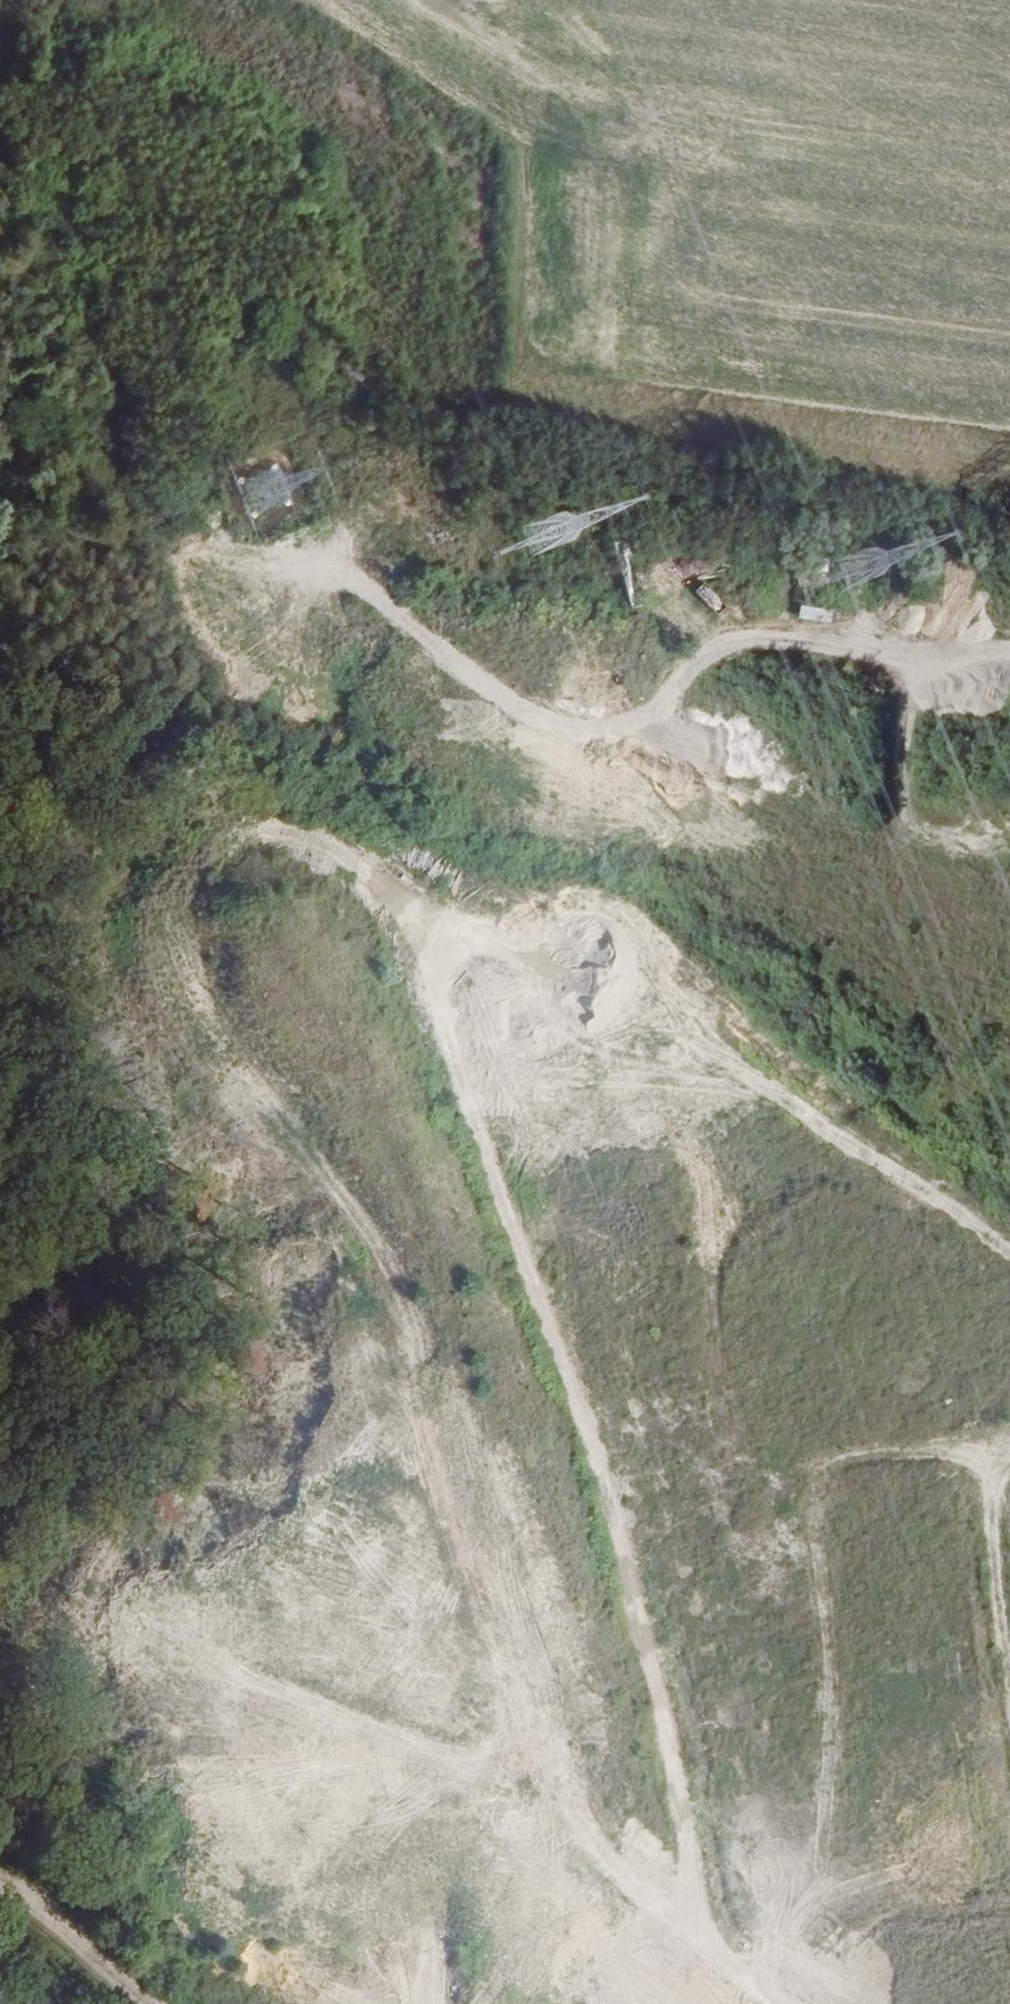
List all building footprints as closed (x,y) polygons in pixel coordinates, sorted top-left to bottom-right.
[(804,583),(832,582),(831,555),(803,556),(804,583)] [(831,625),(835,612),(803,603),(799,616),(831,625)] [(506,1474),(526,1470),(524,1457),(504,1461),(506,1474)] [(427,2003),(434,2003),(440,1977),(422,1973),(416,2001),(427,2003)]
